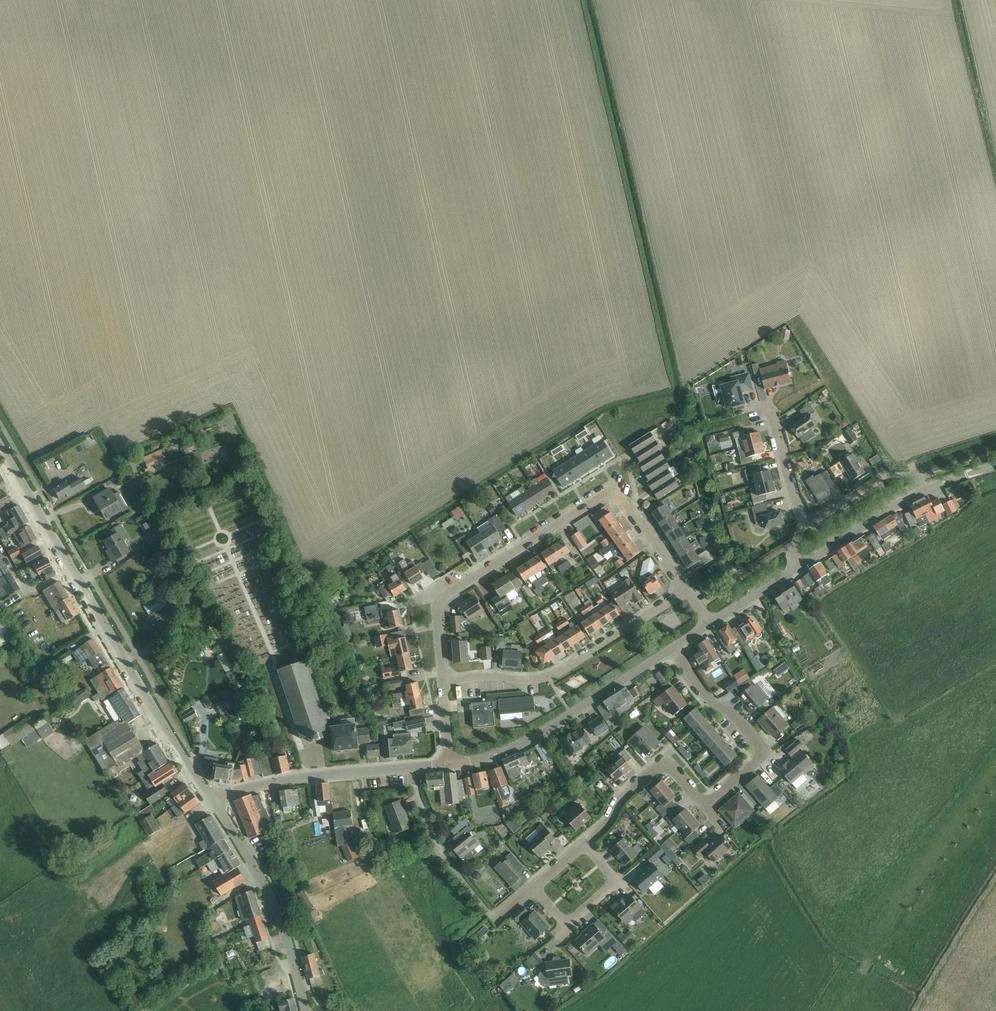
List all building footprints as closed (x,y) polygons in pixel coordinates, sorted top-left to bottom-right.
[(783,330),(782,336),(783,336),(783,338),(788,339),(789,337),(790,337),(791,331),(783,330)] [(758,364),(752,365),(755,377),(761,375),(765,390),(792,382),(790,376),(791,376),(790,373),(789,373),(786,361),(777,363),(778,365),(767,368),(760,370),(758,364)] [(722,384),(713,387),(715,394),(720,393),(722,402),(726,401),(727,408),(744,404),(741,395),(743,392),(752,389),(748,374),(736,378),(737,382),(723,386),(722,384)] [(803,417),(790,426),(799,438),(800,437),(804,442),(815,435),(811,430),(817,426),(808,414),(814,410),(810,404),(800,411),(803,417)] [(635,454),(656,441),(664,436),(658,428),(629,446),(635,454)] [(850,429),(843,433),(850,445),(858,440),(850,429)] [(744,447),(762,442),(759,432),(746,436),(745,430),(733,433),(735,439),(738,449),(744,447)] [(726,434),(719,436),(721,443),(728,441),(726,434)] [(607,447),(602,440),(590,448),(595,455),(600,464),(613,456),(607,447)] [(662,449),(656,441),(635,454),(640,463),(659,451),(662,449)] [(744,447),(738,449),(741,459),(740,459),(742,465),(753,462),(752,456),(765,453),(762,443),(744,447)] [(595,455),(590,448),(578,456),(582,463),(588,472),(600,464),(595,455)] [(162,450),(144,458),(148,468),(166,459),(162,450)] [(814,460),(819,456),(815,450),(810,453),(814,460)] [(659,451),(640,463),(639,464),(644,473),(665,460),(659,451)] [(853,454),(831,468),(836,477),(846,470),(853,481),(865,473),(857,461),(858,459),(855,456),(853,455),(853,454)] [(871,458),(874,464),(883,460),(880,454),(871,458)] [(689,455),(684,459),(683,459),(686,464),(692,459),(689,455)] [(582,463),(578,456),(570,461),(566,463),(572,473),(576,480),(588,472),(582,463)] [(50,457),(39,463),(43,472),(55,466),(50,457)] [(670,468),(665,460),(644,473),(650,481),(650,482),(668,469),(670,468)] [(572,473),(566,463),(553,471),(559,481),(563,488),(576,480),(572,473)] [(650,481),(647,483),(653,491),(674,478),(679,475),(673,466),(670,468),(668,469),(650,482),(650,481)] [(755,486),(773,481),(770,470),(760,473),(758,467),(745,471),(748,481),(754,479),(755,486)] [(814,478),(813,476),(806,481),(820,502),(833,494),(828,486),(834,483),(826,471),(814,478)] [(679,487),(674,478),(653,491),(658,500),(679,487)] [(556,492),(548,479),(540,484),(536,479),(531,482),(535,487),(543,500),(551,495),(552,496),(557,493),(556,492)] [(66,482),(53,490),(59,500),(66,496),(68,498),(86,488),(85,486),(83,482),(82,480),(69,487),(66,482)] [(757,492),(751,493),(754,504),(754,507),(764,504),(763,501),(767,500),(766,494),(775,492),(773,481),(755,486),(757,492)] [(535,487),(527,492),(524,487),(519,490),(522,495),(530,508),(531,508),(539,503),(540,505),(545,501),(543,500),(535,487)] [(11,503),(5,492),(2,493),(0,490),(0,509),(11,503)] [(113,497),(109,490),(93,499),(106,520),(121,511),(122,514),(129,510),(119,494),(113,497)] [(519,490),(506,498),(509,503),(517,516),(526,511),(527,513),(532,510),(531,508),(530,508),(522,495),(519,490)] [(928,497),(919,501),(931,524),(941,519),(939,514),(944,511),(938,498),(930,502),(928,497)] [(578,507),(585,501),(583,498),(575,503),(578,507)] [(927,518),(919,501),(910,506),(913,511),(905,514),(911,527),(918,523),(920,528),(930,523),(927,518)] [(951,501),(943,505),(947,515),(956,511),(951,501)] [(754,507),(752,507),(756,525),(763,523),(765,529),(784,524),(781,512),(768,515),(765,504),(764,504),(754,507)] [(493,505),(488,508),(492,514),(497,511),(493,505)] [(660,524),(672,517),(665,505),(653,513),(660,524)] [(0,530),(0,533),(4,540),(10,536),(10,535),(20,530),(19,528),(27,524),(29,523),(28,523),(19,506),(7,513),(11,521),(7,523),(8,525),(6,526),(7,528),(6,529),(5,527),(0,530)] [(460,520),(469,513),(463,506),(455,513),(460,520)] [(592,513),(577,524),(582,531),(598,520),(592,513)] [(607,531),(618,523),(611,513),(600,521),(607,531)] [(874,528),(879,537),(881,535),(884,540),(892,535),(889,531),(889,530),(897,525),(900,529),(902,531),(907,528),(905,525),(898,514),(893,518),(892,517),(892,516),(891,516),(883,521),(874,528)] [(488,521),(477,528),(479,531),(481,534),(489,547),(503,538),(499,533),(506,529),(506,528),(498,515),(488,521)] [(672,517),(660,524),(667,536),(679,528),(672,517)] [(452,518),(441,525),(443,528),(454,522),(452,518)] [(699,529),(706,526),(702,519),(695,522),(699,529)] [(149,532),(156,527),(151,520),(144,525),(149,532)] [(113,537),(104,542),(110,552),(107,554),(113,563),(129,553),(122,541),(128,538),(121,526),(117,528),(114,521),(108,524),(112,531),(110,532),(113,537)] [(625,533),(618,523),(607,531),(614,541),(625,533)] [(14,535),(22,549),(37,541),(28,526),(18,532),(14,535)] [(918,527),(913,529),(916,536),(921,533),(918,527)] [(679,528),(667,536),(674,547),(686,539),(679,528)] [(156,530),(154,532),(146,537),(151,546),(159,541),(162,540),(156,530)] [(489,547),(481,534),(479,531),(474,534),(476,537),(469,541),(465,535),(457,541),(465,555),(472,550),(476,555),(489,547)] [(578,533),(572,538),(580,550),(587,545),(578,533)] [(614,541),(609,544),(604,548),(599,552),(603,557),(611,551),(614,556),(621,551),(632,543),(625,533),(614,541)] [(867,537),(876,550),(881,547),(873,534),(867,537)] [(856,563),(861,570),(864,568),(860,561),(870,554),(867,548),(867,547),(860,537),(845,547),(856,563)] [(604,548),(609,544),(606,539),(600,543),(604,548)] [(686,539),(674,547),(681,558),(693,550),(700,546),(697,541),(690,545),(686,539)] [(563,541),(552,548),(560,559),(566,556),(570,552),(563,541)] [(891,549),(887,542),(882,546),(886,552),(891,549)] [(639,553),(632,543),(621,551),(628,561),(639,553)] [(856,563),(845,547),(837,552),(838,554),(833,557),(839,566),(840,568),(846,565),(844,562),(848,560),(852,566),(856,573),(861,570),(856,563)] [(21,555),(17,548),(9,553),(12,559),(21,555)] [(38,548),(22,556),(26,564),(42,555),(38,548)] [(560,559),(552,548),(542,554),(549,566),(560,559)] [(756,549),(747,556),(751,562),(760,556),(756,549)] [(697,557),(693,550),(681,558),(688,569),(692,567),(694,571),(712,560),(706,551),(697,557)] [(399,551),(391,556),(394,561),(402,556),(399,551)] [(539,556),(528,563),(535,575),(546,568),(539,556)] [(592,557),(587,560),(594,570),(598,567),(592,557)] [(654,564),(649,557),(642,562),(639,582),(642,583),(650,595),(662,587),(654,575),(653,575),(654,564)] [(35,569),(29,571),(33,579),(39,576),(40,576),(43,583),(48,580),(55,575),(55,574),(47,558),(46,559),(34,567),(35,569)] [(0,580),(1,581),(10,575),(0,559),(0,580)] [(620,559),(614,563),(618,569),(624,564),(620,559)] [(829,559),(825,562),(831,571),(835,569),(829,559)] [(405,560),(399,563),(406,573),(414,586),(424,579),(414,561),(408,565),(405,560)] [(430,560),(423,565),(427,571),(434,566),(430,560)] [(568,561),(563,564),(566,570),(568,573),(573,570),(571,566),(568,561)] [(535,575),(528,563),(517,570),(525,581),(535,575)] [(820,563),(809,570),(817,582),(820,587),(815,590),(819,595),(828,590),(833,586),(831,582),(832,582),(823,569),(820,563)] [(566,570),(563,564),(557,568),(561,573),(566,570)] [(387,567),(390,572),(393,576),(391,577),(395,583),(389,587),(387,584),(380,589),(386,598),(393,594),(395,597),(407,590),(391,565),(387,567)] [(629,573),(626,569),(620,573),(622,577),(629,573)] [(499,596),(493,600),(499,611),(503,616),(509,612),(505,607),(509,605),(511,603),(510,601),(520,595),(515,589),(521,585),(513,573),(493,586),(499,596)] [(808,574),(796,582),(801,590),(809,585),(810,586),(814,584),(808,574)] [(10,575),(1,581),(0,580),(0,596),(2,599),(9,594),(10,596),(20,590),(10,575)] [(543,577),(538,580),(542,586),(547,583),(543,577)] [(643,599),(629,578),(622,583),(624,585),(611,594),(620,607),(632,598),(636,603),(643,599)] [(542,586),(538,580),(533,583),(536,589),(533,590),(537,596),(545,591),(543,588),(542,586)] [(59,582),(43,591),(53,608),(56,613),(62,623),(77,614),(67,597),(59,582)] [(791,582),(779,589),(780,592),(773,596),(782,611),(789,606),(787,603),(798,597),(799,598),(801,597),(791,582)] [(160,596),(144,607),(150,617),(167,606),(160,596)] [(595,599),(595,600),(599,606),(599,605),(602,610),(610,622),(620,615),(613,603),(607,606),(604,602),(600,596),(600,597),(595,599)] [(469,621),(484,611),(475,597),(460,606),(465,614),(460,617),(460,616),(451,617),(453,634),(462,633),(461,624),(468,619),(469,621)] [(590,603),(585,606),(589,612),(594,609),(590,603)] [(377,605),(365,607),(368,622),(380,619),(377,605)] [(592,617),(589,612),(585,606),(579,610),(586,621),(581,624),(589,635),(599,628),(592,617)] [(387,630),(404,627),(400,610),(389,613),(388,611),(381,612),(383,619),(389,617),(390,621),(385,622),(387,630)] [(602,610),(592,617),(599,628),(610,622),(602,610)] [(560,622),(564,628),(569,625),(566,619),(560,622)] [(761,636),(762,633),(760,631),(761,631),(752,619),(751,619),(748,619),(747,620),(746,622),(738,628),(737,626),(731,630),(738,639),(744,648),(751,643),(752,640),(755,638),(758,638),(761,636)] [(564,628),(560,622),(555,626),(558,632),(564,628)] [(780,623),(776,625),(782,635),(786,632),(780,623)] [(349,625),(340,629),(346,642),(355,638),(349,625)] [(578,626),(567,632),(575,644),(585,637),(578,626)] [(736,649),(732,642),(737,639),(729,626),(718,632),(722,639),(721,640),(729,654),(736,649)] [(550,629),(540,635),(543,641),(546,646),(547,646),(554,657),(565,651),(557,639),(550,629)] [(575,644),(567,632),(557,639),(565,651),(575,644)] [(387,635),(376,637),(378,648),(386,647),(389,647),(389,650),(396,649),(398,657),(410,654),(406,638),(395,641),(394,638),(388,639),(387,635)] [(543,641),(540,635),(534,639),(538,644),(543,641)] [(123,688),(111,668),(109,665),(108,664),(106,665),(102,658),(101,655),(100,653),(101,651),(96,644),(93,639),(84,645),(92,657),(89,658),(96,669),(99,667),(103,673),(95,678),(96,679),(92,681),(99,692),(91,697),(95,703),(101,700),(102,701),(110,696),(123,688)] [(521,668),(522,653),(512,652),(512,647),(505,646),(506,639),(499,639),(498,651),(505,652),(504,666),(521,668)] [(707,640),(698,646),(702,650),(696,654),(707,672),(713,667),(710,663),(719,658),(707,640)] [(455,663),(469,662),(467,642),(454,643),(455,663)] [(547,646),(546,646),(531,656),(535,663),(541,660),(544,664),(554,657),(547,646)] [(290,704),(289,704),(290,705),(292,711),(292,712),(293,712),(295,718),(294,718),(294,719),(295,718),(297,724),(296,724),(297,726),(297,725),(299,731),(298,731),(299,733),(300,732),(301,737),(301,738),(301,740),(302,739),(307,737),(307,738),(308,737),(310,742),(309,742),(310,743),(311,742),(313,741),(314,742),(315,741),(320,739),(320,740),(321,740),(321,739),(323,738),(325,738),(324,737),(322,733),(323,732),(327,730),(327,731),(329,730),(326,721),(331,719),(326,707),(323,708),(322,707),(321,707),(320,703),(320,702),(320,701),(319,701),(318,696),(319,696),(318,695),(317,695),(315,689),(317,688),(314,681),(313,681),(311,676),(312,675),(311,675),(314,674),(312,668),(309,668),(309,667),(308,668),(306,662),(307,662),(307,661),(304,662),(303,659),(301,659),(297,647),(291,649),(295,661),(292,662),(294,666),(278,671),(279,672),(281,678),(281,679),(282,679),(284,684),(283,684),(283,685),(284,685),(286,691),(284,691),(287,699),(288,698),(290,704)] [(483,661),(492,660),(491,647),(482,648),(483,661)] [(750,648),(746,651),(751,659),(756,657),(750,648)] [(183,673),(211,661),(206,649),(177,662),(183,673)] [(216,657),(226,673),(234,668),(224,653),(216,657)] [(410,654),(398,657),(400,667),(382,670),(384,679),(402,675),(402,673),(413,670),(410,654)] [(765,666),(761,661),(755,665),(758,670),(765,666)] [(782,670),(785,673),(790,669),(783,661),(772,669),(776,675),(782,670)] [(726,663),(724,664),(732,678),(734,677),(726,663)] [(740,685),(750,679),(744,670),(734,676),(740,685)] [(660,671),(655,675),(662,685),(667,682),(660,671)] [(735,678),(724,685),(728,693),(740,686),(735,678)] [(796,683),(792,678),(784,684),(788,689),(796,683)] [(391,689),(404,687),(403,680),(390,683),(391,689)] [(393,702),(421,696),(418,683),(406,686),(407,692),(391,696),(393,702)] [(258,686),(253,689),(257,698),(262,695),(258,686)] [(653,701),(658,707),(664,703),(674,716),(687,705),(673,686),(653,701)] [(769,698),(760,687),(756,690),(752,686),(739,697),(752,713),(766,702),(765,701),(769,698)] [(626,688),(615,695),(625,711),(630,708),(627,703),(633,699),(638,695),(637,693),(633,688),(628,691),(627,689),(626,688)] [(244,689),(216,705),(222,716),(249,700),(244,689)] [(126,726),(129,724),(141,716),(125,690),(104,702),(108,708),(107,708),(115,723),(112,725),(114,728),(125,725),(126,726)] [(91,698),(91,697),(88,692),(71,701),(75,707),(91,698)] [(488,702),(472,703),(472,704),(472,711),(474,728),(495,726),(493,708),(499,708),(500,714),(526,712),(535,711),(533,696),(525,697),(524,695),(524,692),(523,692),(498,694),(493,695),(487,695),(488,702)] [(625,711),(615,695),(603,702),(604,703),(597,708),(606,722),(613,717),(611,713),(616,710),(619,715),(625,711)] [(424,708),(421,696),(393,702),(394,709),(410,705),(412,711),(409,711),(411,718),(424,715),(423,709),(424,708)] [(776,705),(772,709),(759,720),(765,728),(766,727),(769,731),(774,737),(788,725),(783,719),(785,716),(776,705)] [(693,729),(704,718),(696,709),(684,719),(693,729)] [(9,743),(10,745),(21,738),(22,737),(36,729),(52,718),(47,710),(31,721),(28,717),(2,733),(3,733),(9,743)] [(199,717),(196,711),(185,718),(188,724),(199,717)] [(647,716),(643,719),(647,724),(652,720),(647,716)] [(601,717),(589,725),(596,736),(608,728),(601,717)] [(341,720),(341,727),(331,728),(334,751),(335,751),(337,753),(341,753),(343,751),(358,749),(358,744),(369,743),(368,729),(356,730),(356,725),(355,718),(341,720)] [(712,728),(704,718),(693,729),(701,738),(712,728)] [(426,727),(424,720),(404,724),(406,732),(426,727)] [(792,725),(795,729),(801,725),(797,720),(792,725)] [(114,728),(112,725),(87,740),(106,772),(119,764),(121,767),(138,757),(146,752),(129,724),(126,726),(125,725),(114,728)] [(658,743),(645,728),(628,743),(638,754),(643,750),(646,754),(658,743)] [(712,728),(701,738),(709,747),(721,737),(712,728)] [(799,735),(806,745),(816,737),(810,728),(799,735)] [(22,737),(21,738),(23,741),(26,746),(38,739),(41,737),(36,729),(22,737)] [(580,748),(590,741),(583,729),(573,735),(572,733),(560,741),(570,757),(581,750),(580,748)] [(674,746),(679,740),(672,731),(666,736),(674,746)] [(0,735),(0,746),(1,748),(9,743),(3,733),(0,735)] [(411,753),(412,753),(410,734),(393,736),(393,740),(382,742),(384,759),(392,758),(392,755),(396,755),(397,756),(411,754),(411,753)] [(721,737),(709,747),(717,757),(729,747),(721,737)] [(787,762),(779,769),(791,783),(797,790),(807,781),(803,776),(802,774),(806,770),(808,772),(815,766),(800,749),(804,746),(798,740),(786,750),(793,759),(788,763),(787,762)] [(546,761),(551,758),(542,742),(535,746),(544,762),(546,761)] [(158,745),(146,752),(138,757),(141,761),(139,763),(144,771),(139,774),(142,780),(155,772),(169,763),(158,745)] [(378,745),(367,746),(368,758),(379,757),(378,745)] [(682,755),(686,751),(681,746),(677,749),(682,755)] [(729,747),(717,757),(726,766),(737,756),(729,747)] [(618,760),(614,763),(624,775),(632,768),(627,763),(632,759),(624,750),(619,754),(615,757),(618,760)] [(690,757),(686,751),(682,755),(687,760),(690,757)] [(260,758),(258,758),(261,772),(263,778),(264,777),(290,772),(286,752),(264,756),(260,758)] [(519,767),(516,769),(515,766),(522,763),(523,766),(528,764),(523,753),(519,755),(518,754),(502,761),(510,779),(522,774),(519,767)] [(233,784),(235,768),(235,767),(219,765),(219,759),(206,757),(205,762),(204,762),(203,766),(209,771),(210,766),(216,766),(213,781),(233,784)] [(235,768),(233,784),(250,781),(248,776),(255,774),(261,772),(258,758),(245,761),(235,763),(235,767),(235,768)] [(624,775),(614,763),(606,770),(603,767),(599,771),(607,780),(611,776),(616,782),(624,775)] [(155,772),(142,780),(149,791),(145,794),(151,804),(169,793),(163,783),(177,775),(171,765),(156,773),(155,772)] [(699,774),(702,771),(697,765),(694,768),(699,774)] [(498,769),(489,773),(492,781),(491,781),(502,808),(507,806),(506,803),(505,800),(506,800),(507,799),(508,798),(509,797),(509,796),(510,796),(510,795),(510,794),(510,793),(510,792),(510,791),(501,768),(498,769)] [(707,776),(702,771),(699,774),(703,779),(707,776)] [(444,772),(426,774),(428,788),(435,787),(435,790),(440,789),(440,787),(445,786),(448,804),(460,803),(469,802),(467,796),(465,779),(457,781),(456,773),(444,774),(444,772)] [(484,789),(489,788),(486,772),(473,775),(477,795),(484,793),(484,789)] [(770,789),(758,776),(746,786),(766,809),(778,799),(778,798),(784,793),(776,784),(770,789)] [(472,778),(465,779),(467,796),(475,795),(472,778)] [(563,778),(558,781),(562,787),(567,785),(563,778)] [(644,789),(640,792),(644,797),(647,794),(651,798),(654,795),(657,799),(669,789),(662,781),(656,786),(653,782),(644,789)] [(592,783),(585,789),(589,794),(596,788),(592,783)] [(179,804),(192,794),(185,784),(165,799),(168,803),(175,798),(179,804)] [(319,813),(327,812),(327,814),(333,813),(332,802),(331,802),(329,784),(316,785),(318,799),(312,800),(314,817),(319,817),(319,813)] [(661,804),(656,808),(664,817),(677,806),(672,801),(676,797),(669,789),(657,799),(661,804)] [(291,810),(291,806),(300,805),(297,790),(292,791),(291,791),(280,792),(283,808),(284,811),(286,813),(290,812),(291,810)] [(192,794),(179,804),(172,808),(179,818),(200,804),(192,794)] [(252,795),(235,802),(242,819),(250,839),(266,832),(275,828),(266,809),(265,810),(262,801),(263,801),(260,794),(253,797),(252,795)] [(720,810),(735,827),(754,811),(739,794),(720,810)] [(396,834),(411,828),(400,800),(385,806),(396,834)] [(161,811),(169,808),(167,802),(159,804),(161,811)] [(565,818),(576,831),(591,817),(580,804),(565,818)] [(548,816),(543,809),(538,813),(544,819),(548,816)] [(677,809),(666,818),(674,827),(677,824),(681,828),(693,817),(686,809),(681,814),(677,809)] [(760,811),(754,815),(762,824),(767,820),(760,811)] [(351,812),(334,814),(334,819),(336,827),(339,847),(342,846),(348,862),(358,858),(352,842),(349,843),(347,826),(353,825),(352,819),(351,812)] [(139,813),(136,815),(141,823),(144,821),(139,813)] [(144,821),(141,823),(149,836),(161,829),(159,827),(153,816),(144,821)] [(208,849),(225,839),(214,819),(212,816),(207,819),(196,825),(204,841),(199,844),(203,851),(208,849)] [(280,816),(274,818),(277,828),(283,826),(280,816)] [(701,826),(693,817),(681,828),(688,836),(685,839),(689,844),(699,835),(696,830),(701,826)] [(510,820),(506,824),(511,830),(513,833),(521,827),(513,818),(510,820)] [(543,824),(536,830),(540,834),(527,845),(539,858),(551,846),(550,844),(556,839),(543,824)] [(458,842),(452,847),(462,859),(465,857),(467,859),(470,859),(477,853),(474,849),(481,844),(476,837),(474,839),(470,833),(472,832),(467,827),(454,837),(458,842)] [(652,828),(647,832),(654,840),(654,839),(659,835),(658,834),(652,828)] [(714,862),(731,847),(721,835),(709,846),(704,840),(694,850),(700,857),(706,853),(714,862)] [(612,849),(610,850),(615,856),(616,855),(625,866),(637,856),(638,855),(638,854),(642,850),(637,844),(633,848),(624,838),(612,849)] [(207,854),(197,861),(201,869),(208,865),(231,850),(225,839),(209,848),(208,849),(212,855),(209,857),(207,854)] [(665,842),(660,846),(673,861),(677,857),(665,842)] [(652,863),(664,852),(659,846),(647,856),(652,863)] [(241,865),(231,850),(208,865),(212,872),(223,865),(228,873),(214,881),(222,895),(246,880),(238,867),(241,865)] [(517,870),(522,866),(511,853),(506,858),(508,860),(503,864),(501,862),(497,866),(495,868),(499,872),(511,887),(523,877),(517,870)] [(672,862),(666,856),(662,859),(667,866),(672,862)] [(653,864),(634,881),(643,892),(650,887),(652,888),(658,883),(656,881),(663,876),(653,864)] [(685,866),(682,869),(687,875),(690,872),(685,866)] [(706,874),(699,880),(703,886),(711,879),(706,874)] [(249,919),(262,915),(254,890),(243,893),(235,897),(238,906),(240,911),(237,913),(240,921),(249,918),(249,919)] [(619,901),(612,908),(623,921),(630,916),(631,917),(633,919),(635,922),(642,916),(638,911),(641,908),(637,903),(629,895),(620,903),(619,901)] [(307,896),(301,899),(301,900),(306,908),(312,905),(308,897),(307,896)] [(524,907),(512,917),(517,922),(519,921),(521,923),(535,940),(549,928),(534,912),(529,917),(526,914),(528,912),(524,907)] [(315,910),(310,912),(315,923),(320,920),(315,910)] [(269,939),(262,915),(249,919),(246,920),(248,925),(244,926),(247,938),(255,936),(257,942),(269,939)] [(586,931),(574,941),(587,956),(599,945),(607,938),(593,923),(586,930),(586,931)] [(489,931),(485,926),(477,933),(481,938),(489,931)] [(630,932),(625,936),(621,932),(617,936),(627,947),(631,943),(629,942),(634,937),(630,932)] [(617,950),(622,945),(618,940),(615,943),(613,945),(617,950)] [(574,942),(568,947),(571,950),(577,945),(574,942)] [(226,953),(230,960),(238,955),(235,949),(226,953)] [(542,961),(535,953),(524,963),(531,971),(542,961)] [(314,954),(303,958),(308,979),(309,979),(311,978),(320,975),(324,974),(323,969),(319,970),(314,954)] [(604,964),(608,969),(618,961),(614,956),(604,964)] [(567,975),(572,975),(569,960),(561,961),(561,958),(558,957),(554,957),(552,959),(553,962),(546,963),(547,969),(542,970),(539,974),(540,984),(545,987),(569,984),(567,975)] [(277,985),(261,992),(265,1002),(280,996),(280,995),(291,990),(287,976),(286,976),(275,980),(277,985)] [(278,1003),(274,1004),(276,1010),(279,1010),(281,1010),(296,1010),(293,999),(278,1003)]
